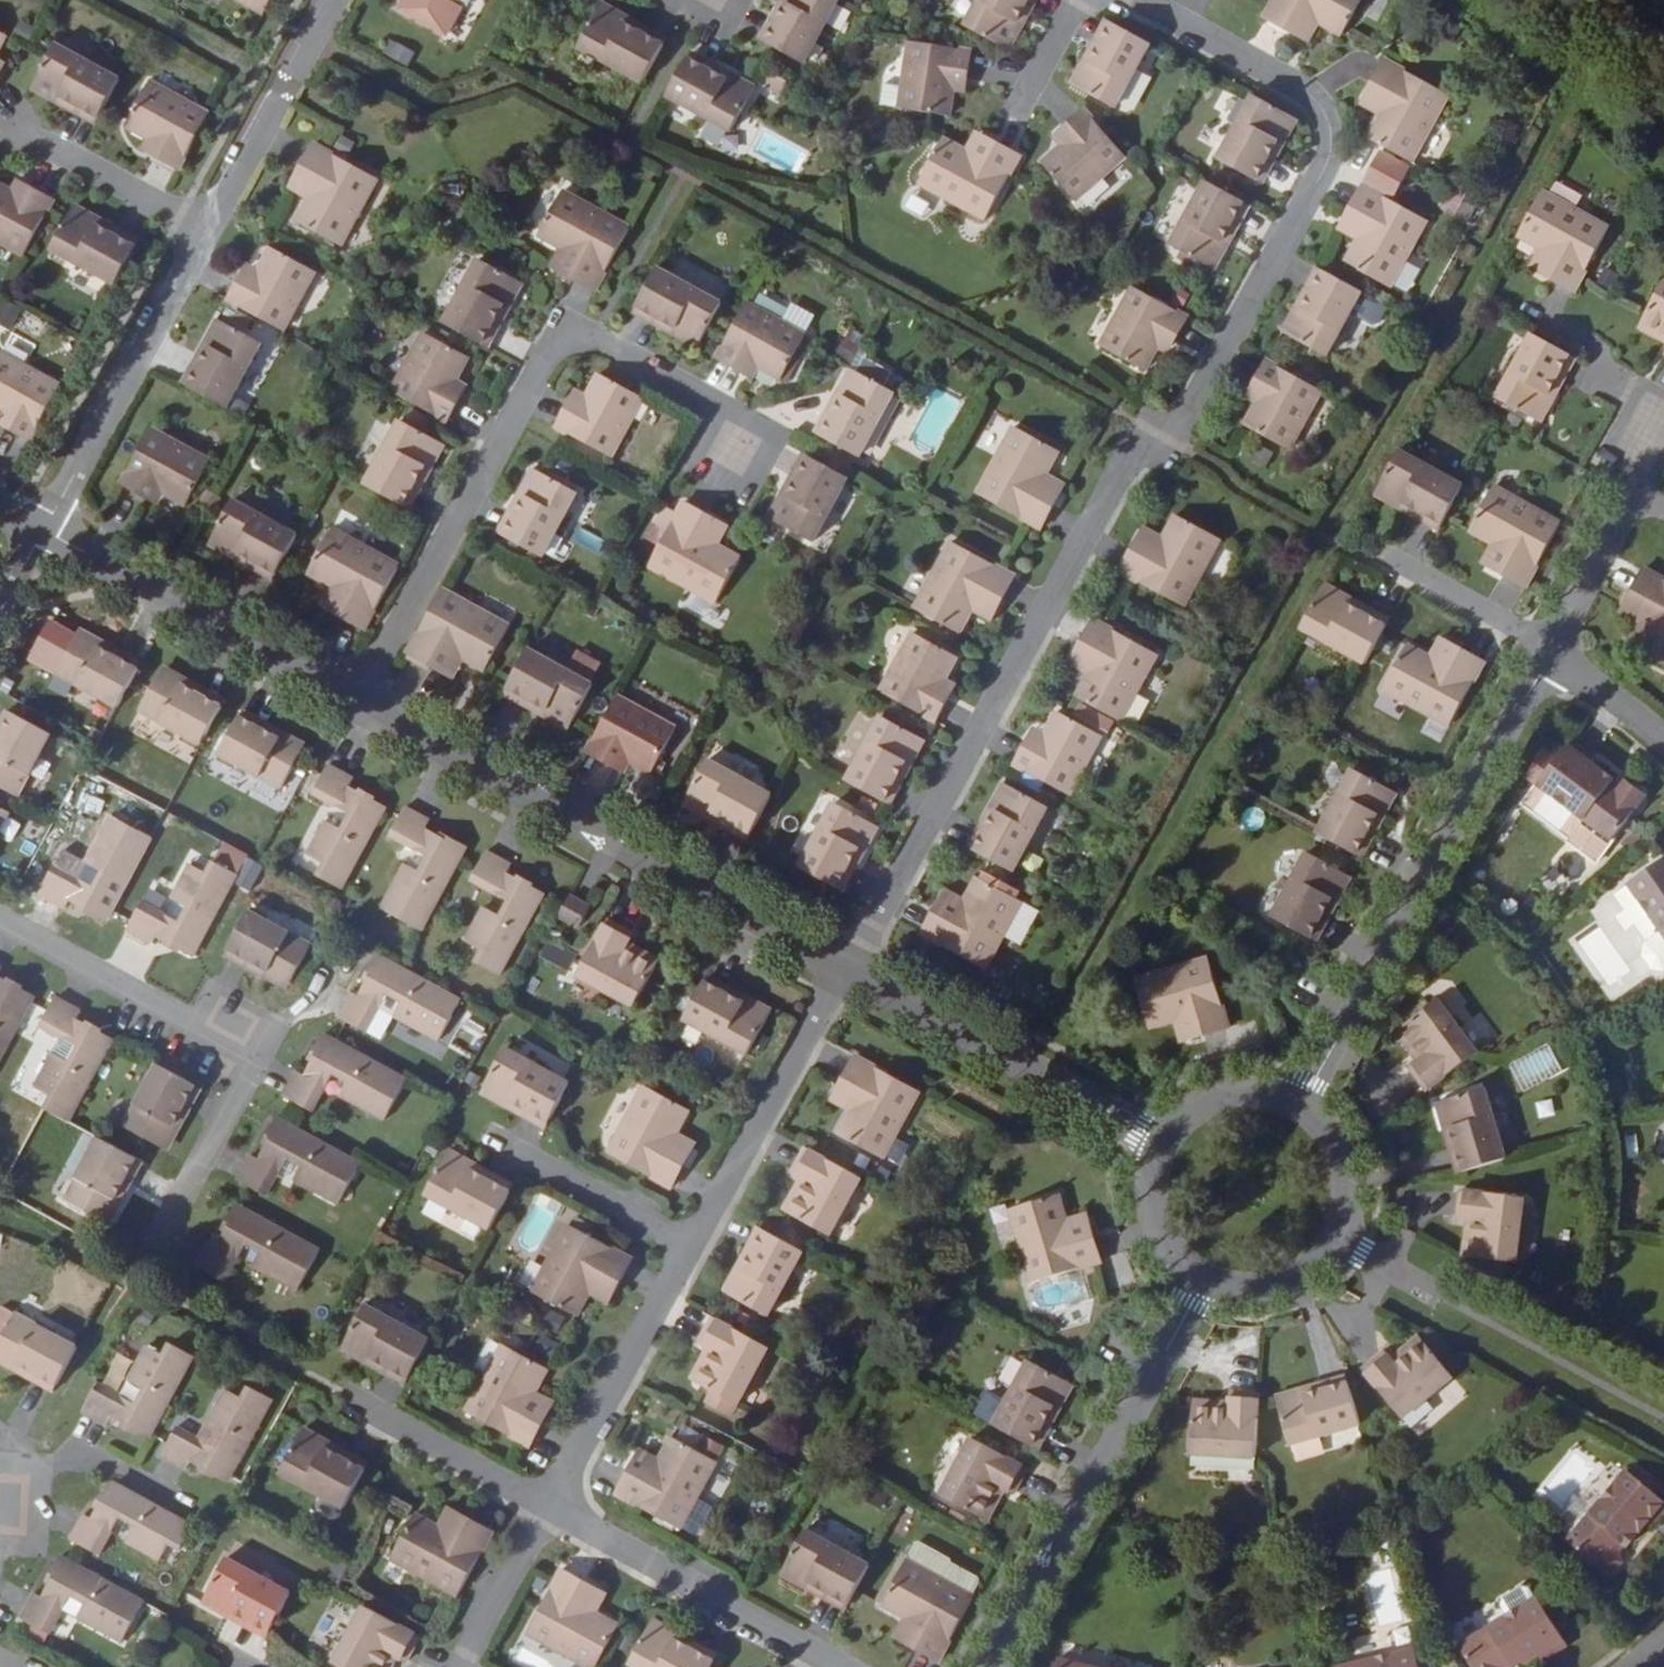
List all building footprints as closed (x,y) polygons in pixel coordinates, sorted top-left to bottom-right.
[(264,14),(272,0),(239,0),(264,14)] [(787,5),(780,0),(759,38),(767,43),(787,5)] [(838,1),(836,0),(780,0),(787,5),(767,43),(775,48),(803,65),(838,1)] [(1021,27),(1015,23),(1027,0),(980,0),(965,27),(1008,50),(1021,27)] [(1035,0),(1027,0),(1015,23),(1021,27),(1035,0)] [(1318,22),(1342,35),(1361,0),(1273,0),(1263,18),(1297,37),(1308,16),(1318,22)] [(42,23),(49,11),(32,2),(26,13),(42,23)] [(576,48),(642,83),(663,46),(623,25),(626,18),(601,4),(576,48)] [(1307,42),(1318,22),(1308,16),(1297,37),(1307,42)] [(623,25),(663,46),(666,39),(626,18),(623,25)] [(1090,64),(1112,25),(1105,21),(1083,60),(1090,64)] [(1115,108),(1149,46),(1112,25),(1090,64),(1083,60),(1070,84),(1115,108)] [(408,66),(414,51),(387,40),(381,55),(408,66)] [(973,51),(953,48),(911,42),(901,109),(932,114),(949,117),(954,91),(956,78),(968,81),(973,51)] [(99,117),(103,110),(120,80),(55,45),(48,59),(32,88),(58,102),(61,96),(99,117)] [(730,73),(691,52),(687,59),(726,80),(730,73)] [(726,80),(687,59),(666,97),(729,132),(754,87),(730,73),(726,80)] [(1367,138),(1412,163),(1450,98),(1385,62),(1366,97),(1385,108),(1380,117),(1367,138)] [(778,97),(787,84),(770,73),(761,85),(778,97)] [(965,93),(968,81),(956,78),(954,91),(965,93)] [(882,82),(879,106),(894,107),(896,84),(882,82)] [(154,155),(179,169),(209,114),(152,83),(128,123),(127,126),(149,138),(160,145),(154,155)] [(1282,143),(1296,119),(1252,94),(1216,158),(1254,179),(1276,140),(1282,143)] [(61,96),(58,102),(96,124),(99,117),(61,96)] [(1385,108),(1366,97),(1361,106),(1380,117),(1385,108)] [(1124,156),(1104,132),(1084,109),(1062,128),(1069,137),(1060,146),(1040,162),(1048,171),(1074,200),(1124,156)] [(1069,137),(1062,128),(1052,137),(1060,146),(1069,137)] [(974,156),(985,137),(977,132),(965,151),(974,156)] [(983,220),(1009,174),(1019,156),(985,137),(974,156),(965,151),(940,139),(916,183),(983,220)] [(142,149),(154,155),(160,145),(149,138),(142,149)] [(1260,182),(1282,143),(1276,140),(1254,179),(1260,182)] [(313,190),(308,200),(296,221),(339,246),(376,180),(313,144),(294,178),(313,190)] [(289,189),(308,200),(313,190),(294,178),(289,189)] [(17,179),(11,189),(23,196),(28,185),(17,179)] [(1213,269),(1227,245),(1220,240),(1241,202),(1203,181),(1169,245),(1213,269)] [(25,254),(50,207),(54,200),(28,185),(23,196),(11,189),(0,183),(0,241),(25,254)] [(1364,232),(1359,241),(1346,265),(1389,288),(1426,222),(1363,187),(1344,222),(1364,232)] [(593,290),(628,226),(561,190),(536,233),(560,247),(570,252),(559,271),(593,290)] [(1610,229),(1542,191),(1518,235),(1543,249),(1551,254),(1541,272),(1576,292),(1610,229)] [(1227,245),(1248,206),(1241,202),(1220,240),(1227,245)] [(51,248),(116,284),(137,247),(98,226),(101,219),(75,203),(68,217),(51,248)] [(98,226),(137,247),(140,241),(101,219),(98,226)] [(1339,231),(1359,241),(1364,232),(1344,222),(1339,231)] [(549,266),(559,271),(570,252),(560,247),(549,266)] [(227,301),(282,331),(315,273),(270,248),(257,271),(252,281),(241,275),(227,301)] [(1533,268),(1541,272),(1551,254),(1543,249),(1533,268)] [(477,258),(441,322),(467,336),(479,343),(500,305),(507,309),(522,283),(516,279),(477,258)] [(246,265),(241,275),(252,281),(257,271),(246,265)] [(720,304),(655,268),(634,306),(674,327),(670,333),(696,347),(700,340),(720,304)] [(1316,269),(1295,308),(1301,311),(1323,273),(1316,269)] [(1326,358),(1361,294),(1323,273),(1301,311),(1295,308),(1281,334),(1326,358)] [(1172,344),(1187,318),(1132,288),(1100,348),(1143,371),(1155,348),(1161,338),(1172,344)] [(1645,323),(1663,334),(1663,289),(1645,323)] [(19,310),(0,299),(0,327),(7,331),(19,310)] [(779,380),(801,342),(804,337),(744,304),(719,350),(715,358),(741,372),(747,361),(757,367),(779,380)] [(500,305),(479,343),(486,347),(507,309),(500,305)] [(674,327),(634,306),(631,312),(670,333),(674,327)] [(188,387),(226,408),(260,345),(217,321),(203,345),(210,349),(188,387)] [(1645,323),(1642,327),(1663,340),(1663,334),(1645,323)] [(850,361),(862,340),(848,332),(835,353),(850,361)] [(391,391),(438,417),(446,421),(459,396),(449,390),(455,379),(467,356),(459,352),(423,333),(391,391)] [(1573,355),(1534,334),(1500,399),(1542,423),(1557,399),(1550,395),(1573,355)] [(1167,355),(1172,344),(1161,338),(1155,348),(1167,355)] [(210,349),(203,345),(182,384),(188,387),(210,349)] [(31,439),(61,385),(4,353),(0,360),(0,409),(1,410),(12,416),(7,426),(31,439)] [(1579,359),(1573,355),(1550,395),(1557,399),(1579,359)] [(747,361),(741,372),(752,378),(757,367),(747,361)] [(1289,452),(1321,394),(1266,363),(1252,388),(1263,394),(1257,405),(1245,427),(1289,452)] [(894,394),(849,369),(834,396),(842,400),(822,437),(827,440),(859,458),(894,394)] [(611,456),(642,397),(597,373),(585,395),(579,407),(568,401),(554,426),(564,431),(611,456)] [(449,390),(459,396),(466,384),(455,379),(449,390)] [(1245,399),(1257,405),(1263,394),(1252,388),(1245,399)] [(579,407),(585,395),(574,389),(568,401),(579,407)] [(842,400),(834,396),(814,432),(822,437),(842,400)] [(7,426),(12,416),(1,410),(0,411),(0,423),(7,426)] [(422,465),(429,470),(443,445),(428,436),(398,420),(362,484),(400,505),(422,465)] [(152,428),(122,482),(149,497),(154,486),(163,491),(186,504),(210,461),(152,428)] [(1040,486),(1046,475),(1058,453),(1013,428),(978,495),(1040,530),(1059,497),(1040,486)] [(1465,488),(1398,452),(1375,495),(1402,511),(1405,504),(1444,526),(1465,488)] [(789,497),(810,458),(803,454),(781,493),(789,497)] [(812,543),(847,478),(816,461),(810,458),(789,497),(781,493),(767,519),(812,543)] [(400,505),(407,509),(429,470),(422,465),(400,505)] [(503,536),(541,557),(576,492),(541,473),(531,468),(517,494),(524,497),(503,536)] [(1064,486),(1046,475),(1040,486),(1059,497),(1064,486)] [(154,486),(149,497),(157,502),(163,491),(154,486)] [(1494,570),(1527,589),(1562,526),(1496,490),(1472,534),(1495,547),(1504,552),(1494,570)] [(517,494),(496,532),(503,536),(524,497),(517,494)] [(238,551),(277,571),(298,534),(235,500),(210,544),(234,557),(238,551)] [(682,502),(676,512),(645,567),(714,603),(739,559),(715,547),(705,542),(716,520),(682,502)] [(1405,504),(1402,511),(1441,532),(1444,526),(1405,504)] [(1156,550),(1138,540),(1119,573),(1183,610),(1221,543),(1175,517),(1161,540),(1156,550)] [(715,547),(727,527),(716,520),(705,542),(715,547)] [(329,609),(364,628),(399,564),(331,527),(307,571),(329,584),(339,589),(329,609)] [(1143,531),(1138,540),(1156,550),(1161,540),(1143,531)] [(916,610),(960,634),(972,611),(978,600),(996,611),(1016,577),(952,542),(916,610)] [(1504,552),(1495,547),(1485,565),(1494,570),(1504,552)] [(234,557),(273,579),(277,571),(238,551),(234,557)] [(1646,570),(1626,605),(1645,616),(1641,624),(1628,650),(1663,669),(1663,580),(1646,570)] [(319,603),(329,609),(339,589),(329,584),(319,603)] [(1353,600),(1325,584),(1301,628),(1366,665),(1388,626),(1350,605),(1353,600)] [(441,588),(406,653),(440,671),(451,651),(461,656),(484,669),(508,625),(441,588)] [(978,600),(972,611),(991,621),(996,611),(978,600)] [(1392,621),(1353,600),(1350,605),(1388,626),(1392,621)] [(1622,614),(1641,624),(1645,616),(1626,605),(1622,614)] [(1077,698),(1121,721),(1157,656),(1093,621),(1075,655),(1095,666),(1089,676),(1077,698)] [(81,625),(72,642),(56,670),(118,705),(134,675),(143,660),(81,625)] [(880,693),(936,722),(950,696),(939,690),(945,679),(957,658),(912,633),(880,693)] [(1442,664),(1452,645),(1443,640),(1433,658),(1442,664)] [(1385,688),(1452,726),(1486,664),(1452,645),(1442,664),(1433,658),(1409,646),(1385,688)] [(451,651),(440,671),(449,677),(461,656),(451,651)] [(1095,666),(1075,655),(1070,665),(1089,676),(1095,666)] [(541,719),(538,725),(563,739),(587,695),(584,694),(595,674),(571,662),(561,680),(522,659),(501,697),(541,719)] [(203,742),(219,714),(227,698),(164,663),(153,685),(141,708),(203,742)] [(939,690),(950,696),(956,685),(945,679),(939,690)] [(616,696),(586,751),(613,765),(619,754),(630,761),(651,772),(675,729),(616,696)] [(501,697),(498,703),(538,725),(541,719),(501,697)] [(24,716),(7,707),(0,721),(0,784),(19,794),(53,733),(24,716)] [(283,786),(298,757),(307,743),(245,708),(236,724),(222,752),(283,786)] [(1014,765),(1067,794),(1100,736),(1057,713),(1044,734),(1039,745),(1028,739),(1014,765)] [(906,764),(912,767),(927,741),(882,718),(847,782),(884,802),(906,764)] [(1039,745),(1044,734),(1034,729),(1028,739),(1039,745)] [(1608,788),(1612,781),(1590,763),(1592,759),(1567,740),(1536,784),(1538,785),(1609,840),(1638,803),(1637,794),(1628,787),(1620,787),(1616,794),(1608,788)] [(619,754),(613,765),(623,771),(630,761),(619,754)] [(682,804),(706,818),(710,811),(749,833),(770,796),(707,760),(682,804)] [(343,887),(387,809),(388,806),(351,785),(355,776),(330,762),(324,772),(315,791),(354,813),(346,828),(328,819),(310,853),(327,862),(320,874),(343,887)] [(884,802),(891,806),(912,767),(906,764),(884,802)] [(1378,817),(1384,821),(1398,796),(1355,771),(1319,835),(1356,855),(1378,817)] [(1620,787),(1612,781),(1608,788),(1616,794),(1620,787)] [(975,852),(1013,872),(1048,808),(1004,784),(991,809),(997,812),(975,852)] [(1561,824),(1571,811),(1538,785),(1528,798),(1530,812),(1547,825),(1561,824)] [(424,929),(465,854),(470,845),(430,823),(433,817),(408,804),(401,817),(393,834),(431,855),(422,871),(408,863),(383,907),(424,929)] [(858,851),(865,854),(879,829),(835,804),(799,868),(837,889),(858,851)] [(10,811),(0,806),(0,830),(10,811)] [(997,812),(991,809),(969,849),(975,852),(997,812)] [(706,818),(745,839),(746,838),(749,833),(710,811),(706,818)] [(1356,855),(1363,859),(1384,821),(1378,817),(1356,855)] [(114,908),(153,836),(130,824),(123,836),(107,826),(88,860),(104,869),(95,885),(58,864),(47,883),(42,892),(67,906),(71,898),(108,918),(114,908)] [(1645,845),(1632,857),(1636,862),(1649,850),(1645,845)] [(503,973),(545,895),(547,892),(510,872),(514,862),(489,848),(481,863),(474,878),(512,899),(503,915),(487,906),(468,940),(485,949),(479,960),(503,973)] [(837,889),(844,893),(865,854),(858,851),(837,889)] [(1334,900),(1340,903),(1353,879),(1309,855),(1274,920),(1313,940),(1334,900)] [(1626,885),(1663,937),(1663,856),(1626,885)] [(212,924),(239,873),(216,860),(209,872),(193,863),(174,896),(191,906),(182,922),(144,901),(133,919),(128,929),(154,943),(158,934),(195,954),(212,924)] [(941,901),(922,936),(985,970),(1021,903),(978,880),(966,900),(960,911),(941,901)] [(1626,885),(1612,895),(1663,968),(1663,937),(1626,885)] [(960,911),(966,900),(947,890),(941,901),(960,911)] [(581,928),(589,902),(565,895),(557,921),(581,928)] [(1319,943),(1340,903),(1334,900),(1313,940),(1319,943)] [(289,988),(293,981),(314,943),(251,910),(235,938),(226,953),(289,988)] [(625,950),(628,945),(632,936),(607,922),(577,977),(634,1008),(656,967),(625,950)] [(540,957),(565,968),(572,953),(546,942),(540,957)] [(658,962),(628,945),(625,950),(656,967),(658,962)] [(464,999),(403,966),(380,953),(359,993),(353,989),(338,1015),(350,1021),(369,1032),(390,993),(405,1002),(397,1015),(441,1040),(464,999)] [(1185,1019),(1192,1040),(1229,1030),(1209,960),(1137,981),(1150,1029),(1176,1022),(1185,1019)] [(33,999),(36,995),(0,975),(0,1003),(1,1003),(0,1006),(0,1060),(33,999)] [(745,1004),(748,999),(710,978),(707,984),(745,1004)] [(773,1012),(748,999),(745,1004),(707,984),(686,1022),(750,1057),(773,1012)] [(53,1096),(46,1107),(70,1121),(112,1043),(115,1038),(78,1018),(83,1009),(58,994),(51,1008),(41,1025),(81,1046),(73,1062),(56,1053),(37,1086),(53,1096)] [(1413,1065),(1428,1088),(1478,1052),(1441,1000),(1405,1028),(1425,1056),(1421,1059),(1413,1065)] [(1182,1043),(1192,1040),(1185,1019),(1176,1022),(1182,1043)] [(1400,1031),(1421,1059),(1425,1056),(1405,1028),(1400,1031)] [(410,1078),(340,1040),(326,1033),(304,1072),(299,1069),(285,1095),(299,1102),(314,1111),(336,1073),(350,1080),(343,1096),(387,1119),(410,1078)] [(1548,1045),(1508,1065),(1521,1091),(1561,1072),(1548,1045)] [(550,1120),(570,1084),(507,1048),(482,1092),(507,1105),(511,1099),(549,1119),(550,1120)] [(883,1157),(921,1090),(857,1055),(838,1090),(857,1101),(853,1109),(840,1133),(883,1157)] [(126,1125),(140,1132),(170,1149),(205,1086),(161,1062),(160,1064),(126,1125)] [(674,1142),(679,1133),(692,1110),(648,1085),(613,1154),(674,1187),(693,1153),(674,1142)] [(1450,1129),(1462,1172),(1505,1159),(1484,1089),(1436,1104),(1443,1132),(1450,1129)] [(857,1101),(838,1090),(833,1098),(853,1109),(857,1101)] [(548,1121),(549,1119),(511,1099),(507,1105),(545,1127),(548,1121)] [(364,1162),(288,1122),(279,1117),(258,1155),(253,1153),(240,1177),(259,1187),(270,1194),(291,1155),(305,1163),(297,1178),(342,1203),(364,1162)] [(1443,1132),(1456,1173),(1462,1172),(1450,1129),(1443,1132)] [(697,1144),(679,1133),(674,1142),(693,1153),(697,1144)] [(67,1198),(105,1219),(111,1222),(144,1161),(129,1153),(100,1137),(67,1198)] [(861,1175),(808,1147),(794,1173),(802,1177),(807,1180),(790,1211),(830,1233),(861,1175)] [(491,1229),(512,1191),(473,1170),(476,1165),(452,1151),(428,1194),(491,1229)] [(512,1191),(512,1190),(515,1186),(476,1165),(473,1170),(512,1191)] [(807,1180),(802,1177),(786,1208),(790,1211),(807,1180)] [(1469,1257),(1515,1265),(1524,1199),(1462,1192),(1458,1221),(1467,1222),(1474,1223),(1469,1257)] [(1070,1230),(1067,1221),(1059,1195),(1011,1209),(1033,1283),(1081,1268),(1084,1275),(1098,1271),(1095,1264),(1100,1263),(1089,1225),(1070,1230)] [(198,1263),(209,1270),(228,1280),(248,1242),(264,1250),(256,1265),(301,1290),(323,1249),(248,1207),(239,1202),(218,1240),(211,1238),(198,1263)] [(1086,1216),(1067,1221),(1070,1230),(1089,1225),(1086,1216)] [(1467,1222),(1462,1255),(1469,1257),(1474,1223),(1467,1222)] [(598,1284),(616,1295),(635,1261),(572,1227),(536,1293),(579,1317),(594,1292),(598,1284)] [(768,1230),(762,1227),(740,1266),(746,1270),(768,1230)] [(746,1270),(740,1266),(726,1291),(771,1315),(806,1251),(768,1230),(746,1270)] [(612,1303),(616,1295),(598,1284),(594,1292),(612,1303)] [(410,1377),(431,1338),(366,1305),(343,1350),(367,1363),(371,1356),(410,1377)] [(55,1391),(79,1347),(17,1314),(0,1344),(0,1361),(55,1391)] [(768,1346),(714,1316),(701,1342),(709,1347),(715,1350),(698,1381),(737,1403),(768,1346)] [(1418,1334),(1392,1357),(1397,1363),(1423,1340),(1418,1334)] [(1404,1417),(1452,1374),(1423,1340),(1397,1363),(1392,1357),(1386,1350),(1363,1370),(1404,1417)] [(100,1384),(84,1413),(109,1426),(114,1417),(151,1438),(153,1433),(196,1356),(173,1343),(166,1355),(150,1346),(131,1379),(148,1389),(139,1405),(100,1384)] [(468,1412),(531,1447),(550,1412),(531,1402),(536,1393),(549,1368),(504,1345),(468,1412)] [(715,1350),(709,1347),(692,1378),(698,1381),(715,1350)] [(367,1363),(406,1383),(408,1380),(410,1377),(371,1356),(367,1363)] [(1055,1407),(1060,1409),(1074,1385),(1030,1361),(995,1424),(1033,1445),(1055,1407)] [(1349,1381),(1347,1374),(1304,1387),(1306,1394),(1349,1381)] [(131,1379),(122,1395),(139,1405),(148,1389),(131,1379)] [(1306,1394),(1304,1387),(1276,1395),(1291,1442),(1361,1422),(1349,1381),(1306,1394)] [(230,1480),(231,1477),(275,1400),(251,1387),(245,1397),(229,1389),(210,1423),(226,1432),(218,1448),(180,1427),(170,1443),(164,1455),(189,1469),(194,1461),(230,1480)] [(531,1402),(550,1412),(554,1404),(536,1393),(531,1402)] [(1255,1456),(1258,1397),(1230,1395),(1229,1403),(1229,1409),(1193,1407),(1191,1452),(1255,1456)] [(1229,1409),(1229,1403),(1193,1401),(1193,1407),(1229,1409)] [(1033,1445),(1039,1448),(1060,1409),(1055,1407),(1033,1445)] [(327,1449),(330,1444),(305,1430),(283,1473),(346,1507),(366,1470),(327,1449)] [(637,1459),(618,1494),(681,1528),(718,1461),(673,1437),(661,1461),(656,1469),(637,1459)] [(1000,1485),(1006,1488),(1015,1493),(1029,1467),(974,1437),(943,1494),(983,1516),(1000,1485)] [(369,1465),(330,1444),(327,1449),(366,1470),(369,1465)] [(642,1451),(637,1459),(656,1469),(661,1461),(642,1451)] [(1628,1544),(1630,1544),(1647,1523),(1652,1527),(1663,1513),(1663,1498),(1630,1470),(1571,1540),(1604,1569),(1616,1570),(1623,1561),(1622,1551),(1617,1547),(1623,1539),(1628,1544)] [(184,1519),(115,1481),(94,1519),(86,1514),(72,1539),(82,1544),(102,1556),(123,1517),(138,1525),(128,1542),(163,1561),(172,1544),(184,1550),(197,1526),(184,1519)] [(988,1519),(1006,1488),(1000,1485),(983,1516),(988,1519)] [(450,1532),(461,1513),(452,1509),(441,1527),(450,1532)] [(393,1557),(460,1593),(495,1532),(461,1513),(450,1532),(441,1527),(417,1514),(393,1557)] [(852,1604),(873,1565),(811,1532),(786,1576),(809,1589),(813,1583),(852,1604)] [(1622,1551),(1628,1544),(1623,1539),(1617,1547),(1622,1551)] [(22,1616),(32,1623),(52,1634),(73,1597),(87,1605),(80,1619),(124,1642),(147,1602),(72,1562),(63,1557),(41,1596),(35,1593),(22,1616)] [(270,1631),(270,1632),(292,1595),(227,1559),(204,1603),(228,1617),(232,1611),(270,1631)] [(908,1643),(941,1660),(976,1597),(910,1563),(886,1607),(909,1619),(918,1624),(908,1643)] [(621,1625),(598,1613),(590,1608),(600,1590),(566,1571),(531,1634),(593,1666),(598,1666),(621,1625)] [(849,1610),(852,1604),(813,1583),(809,1589),(849,1610)] [(1504,1603),(1511,1614),(1538,1598),(1531,1586),(1524,1584),(1506,1596),(1504,1603)] [(608,1595),(600,1590),(590,1608),(598,1613),(608,1595)] [(1515,1666),(1516,1666),(1541,1652),(1543,1657),(1569,1642),(1542,1595),(1538,1598),(1462,1644),(1476,1666),(1504,1666),(1503,1665),(1511,1660),(1515,1666)] [(421,1637),(367,1608),(337,1664),(341,1666),(387,1666),(393,1656),(399,1659),(407,1663),(421,1637)] [(232,1611),(228,1617),(266,1637),(270,1631),(232,1611)] [(918,1624),(909,1619),(899,1638),(908,1643),(918,1624)] [(636,1666),(713,1666),(716,1662),(679,1642),(682,1636),(655,1620),(631,1664),(636,1666)] [(679,1642),(716,1662),(719,1656),(682,1636),(679,1642)] [(1416,1646),(1336,1665),(1337,1666),(1421,1666),(1416,1646)] [(387,1666),(395,1666),(399,1659),(393,1656),(387,1666)] [(1056,1657),(1054,1666),(1095,1666),(1056,1657)]
